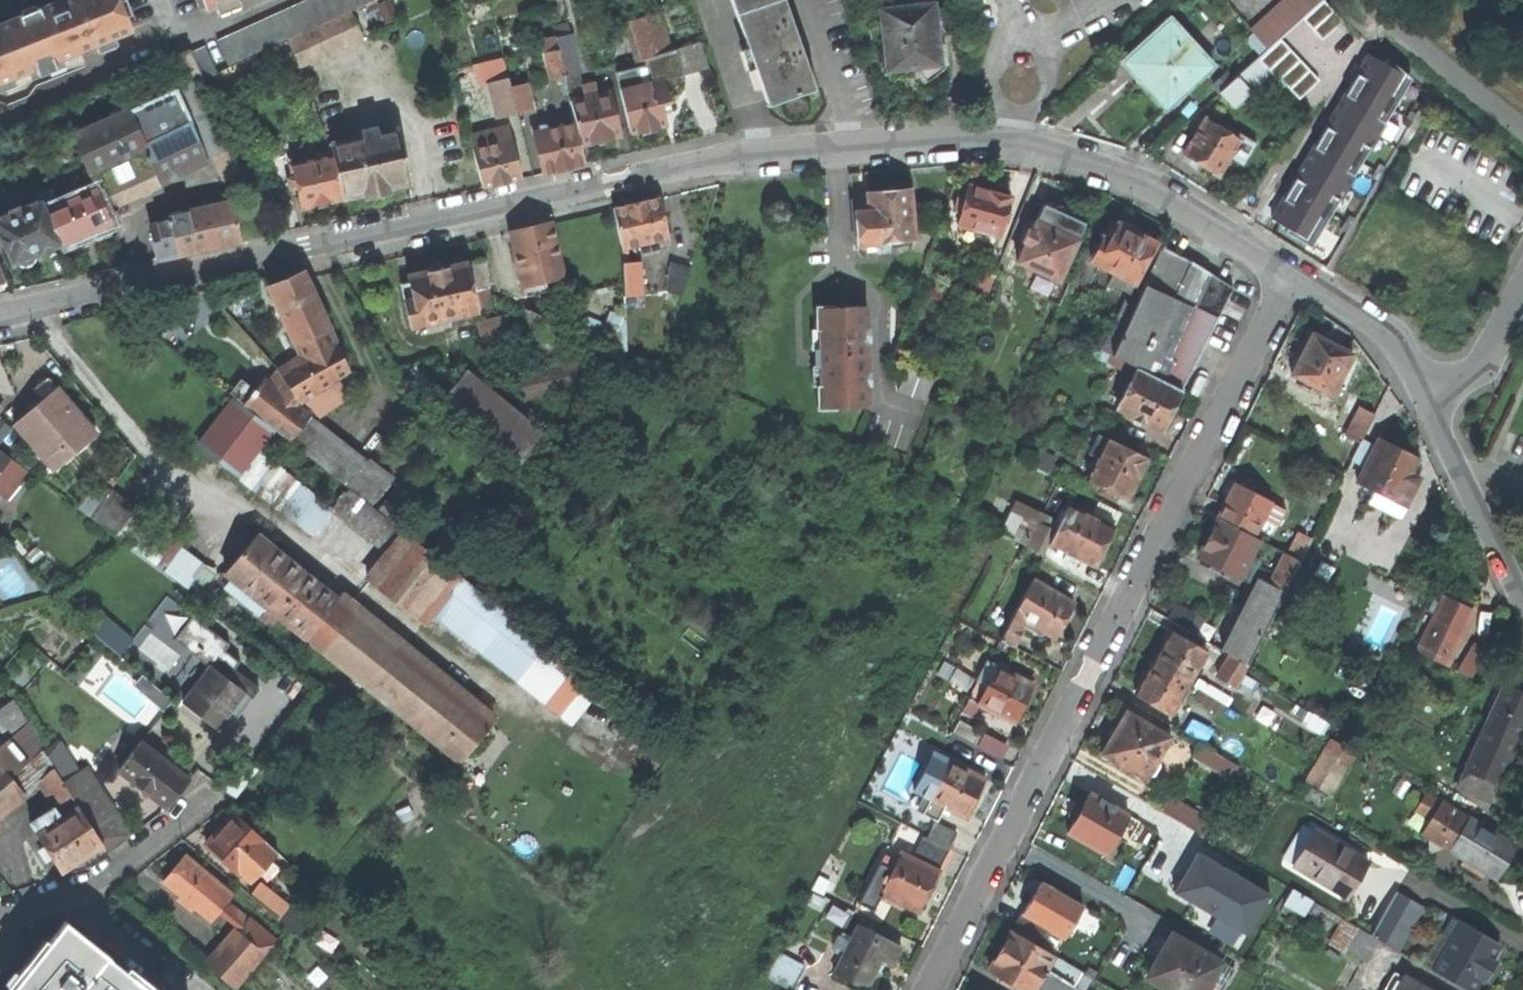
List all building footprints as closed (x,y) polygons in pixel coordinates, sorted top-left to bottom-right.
[(130,32),(124,17),(132,14),(127,0),(54,0),(26,11),(0,21),(0,83),(130,32)] [(207,10),(232,0),(203,0),(207,10)] [(316,0),(306,0),(302,2),(313,26),(325,20),(316,0)] [(325,20),(338,15),(331,0),(316,0),(325,20)] [(349,10),(345,0),(331,0),(338,15),(349,10)] [(361,4),(360,0),(345,0),(349,10),(361,4)] [(766,106),(815,89),(815,88),(813,89),(798,44),(782,0),(730,0),(767,104),(765,105),(766,106)] [(1249,29),(1266,48),(1320,0),(1282,0),(1249,29)] [(1323,1),(1303,19),(1322,40),(1342,21),(1323,1)] [(301,31),(313,26),(302,2),(290,7),(301,31)] [(905,68),(914,67),(924,80),(938,69),(937,64),(939,64),(936,34),(944,33),(942,10),(933,11),(932,4),(880,10),(887,70),(905,68)] [(290,7),(278,13),(288,37),(301,31),(290,7)] [(353,12),(338,19),(350,44),(365,37),(353,12)] [(278,13),(266,18),(277,42),(288,37),(278,13)] [(640,60),(671,51),(660,13),(628,22),(640,60)] [(277,42),(266,18),(254,24),(264,48),(277,42)] [(338,19),(289,41),(301,67),(350,44),(338,19)] [(1211,66),(1170,20),(1123,62),(1145,86),(1165,108),(1186,89),(1211,66)] [(254,24),(241,29),(252,53),(264,48),(254,24)] [(241,29),(229,35),(240,59),(252,53),(241,29)] [(227,65),(240,59),(229,35),(217,40),(227,65)] [(565,77),(580,74),(570,35),(555,39),(565,77)] [(550,81),(565,77),(555,39),(541,42),(550,81)] [(700,40),(676,47),(684,73),(708,66),(700,40)] [(1280,40),(1260,58),(1299,99),(1319,80),(1280,40)] [(204,46),(192,51),(202,76),(215,70),(204,46)] [(1288,190),(1271,219),(1286,228),(1284,232),(1310,248),(1339,199),(1353,176),(1401,95),(1411,79),(1387,58),(1383,64),(1368,55),(1342,99),(1327,123),(1328,124),(1320,137),(1319,139),(1298,175),(1297,175),(1288,190)] [(1232,103),(1268,71),(1256,58),(1220,91),(1232,103)] [(620,90),(630,133),(648,129),(666,125),(660,104),(669,101),(662,79),(656,81),(654,75),(650,76),(647,68),(630,72),(633,86),(620,90)] [(509,79),(490,83),(495,102),(486,104),(490,119),(517,113),(511,87),(509,79)] [(527,83),(511,87),(517,113),(533,109),(527,83)] [(571,101),(576,124),(581,145),(602,140),(621,136),(610,92),(589,97),(587,92),(583,93),(584,98),(571,101)] [(74,135),(97,191),(105,208),(207,161),(192,126),(162,139),(157,127),(138,135),(128,111),(74,135)] [(1240,139),(1207,118),(1184,154),(1197,163),(1218,175),(1240,139)] [(533,128),(544,175),(564,170),(586,165),(581,145),(576,124),(547,131),(545,125),(533,128)] [(291,164),(300,207),(321,202),(363,192),(364,196),(376,193),(388,190),(387,187),(408,182),(397,128),(379,132),(377,127),(362,131),(363,136),(328,144),(330,148),(316,151),(317,158),(291,164)] [(507,135),(502,136),(503,143),(501,143),(499,132),(470,138),(483,188),(503,184),(521,180),(511,141),(508,141),(507,135)] [(232,149),(207,161),(214,179),(240,168),(232,149)] [(23,169),(34,164),(31,155),(19,159),(23,169)] [(957,199),(953,212),(959,214),(956,224),(986,233),(983,242),(994,246),(997,236),(998,236),(1009,198),(1006,197),(1007,192),(1004,187),(999,185),(996,185),(990,188),(989,192),(967,185),(963,200),(957,199)] [(921,232),(935,237),(939,226),(910,217),(908,190),(903,190),(902,186),(897,186),(890,186),(890,191),(867,193),(867,201),(853,202),(856,245),(867,244),(867,252),(886,251),(886,242),(911,240),(911,238),(918,240),(921,232)] [(51,203),(43,206),(59,245),(84,234),(92,231),(99,234),(108,230),(111,222),(105,208),(97,191),(54,209),(51,203)] [(640,244),(643,256),(660,253),(657,240),(668,237),(660,199),(649,201),(611,210),(621,248),(640,244)] [(0,218),(0,233),(1,236),(0,237),(5,249),(7,249),(13,265),(17,263),(24,267),(32,264),(36,255),(44,252),(59,245),(43,206),(40,201),(23,209),(22,207),(9,213),(10,214),(0,218)] [(235,211),(233,202),(171,215),(169,216),(150,224),(157,261),(208,250),(257,239),(250,208),(235,211)] [(1024,244),(1016,261),(1057,281),(1084,223),(1075,219),(1071,211),(1064,208),(1059,206),(1051,208),(1043,205),(1031,231),(1027,230),(1021,242),(1024,244)] [(825,218),(815,218),(815,235),(826,235),(825,218)] [(1113,272),(1109,281),(1128,291),(1154,243),(1134,232),(1136,229),(1135,225),(1129,222),(1125,220),(1122,221),(1120,225),(1111,220),(1089,259),(1113,272)] [(523,288),(562,279),(549,224),(534,228),(510,233),(523,288)] [(1194,263),(1162,245),(1134,306),(1111,354),(1114,355),(1128,362),(1136,366),(1181,388),(1230,287),(1194,263)] [(438,320),(475,312),(475,309),(491,307),(486,260),(446,268),(445,267),(439,264),(435,265),(431,266),(427,270),(427,272),(407,276),(408,283),(400,285),(409,327),(423,323),(425,332),(440,328),(438,320)] [(690,269),(672,262),(667,292),(681,296),(690,269)] [(623,297),(637,296),(636,263),(621,264),(623,297)] [(969,298),(983,303),(993,275),(980,270),(969,298)] [(290,440),(370,503),(390,479),(367,460),(363,465),(318,430),(321,425),(294,403),(299,399),(301,402),(305,399),(318,416),(343,400),(344,393),(335,379),(347,371),(342,359),(303,272),(285,280),(268,288),(301,360),(296,362),(282,372),(279,370),(269,383),(264,379),(260,384),(256,390),(254,388),(249,394),(251,396),(243,406),(274,430),(288,442),(290,440)] [(1102,350),(1111,354),(1134,306),(1124,301),(1102,350)] [(823,306),(814,306),(814,331),(821,331),(821,349),(814,349),(814,367),(821,367),(821,386),(815,386),(815,410),(834,410),(835,407),(866,407),(865,307),(833,307),(833,306),(825,306),(823,306)] [(502,314),(478,320),(484,347),(508,341),(502,314)] [(624,322),(608,316),(598,339),(625,350),(624,322)] [(1289,373),(1330,394),(1351,354),(1324,340),(1310,332),(1289,373)] [(1122,374),(1128,362),(1114,355),(1108,367),(1122,374)] [(924,402),(934,374),(906,364),(896,392),(924,402)] [(1169,411),(1181,388),(1136,366),(1115,407),(1132,414),(1131,417),(1142,423),(1144,421),(1160,429),(1169,411)] [(539,434),(466,375),(440,407),(512,468),(539,434)] [(53,470),(95,433),(56,388),(37,404),(13,424),(53,470)] [(315,538),(332,509),(258,451),(274,430),(243,406),(234,399),(198,446),(315,538)] [(1365,429),(1351,422),(1344,435),(1359,442),(1365,429)] [(1146,458),(1146,457),(1099,434),(1090,451),(1097,455),(1086,476),(1126,496),(1137,475),(1140,476),(1143,470),(1148,460),(1146,458)] [(1416,480),(1407,476),(1411,467),(1416,458),(1377,437),(1355,482),(1374,491),(1369,502),(1398,516),(1416,480)] [(11,459),(0,451),(0,475),(11,459)] [(1047,473),(1054,457),(1041,451),(1034,466),(1047,473)] [(11,459),(0,475),(0,494),(8,501),(29,473),(11,459)] [(1268,501),(1235,483),(1227,499),(1217,518),(1251,535),(1260,518),(1267,521),(1274,508),(1267,504),(1268,501)] [(78,509),(90,518),(105,497),(94,489),(78,509)] [(185,587),(197,569),(188,562),(191,557),(179,548),(182,544),(110,491),(105,497),(90,518),(162,571),(185,587)] [(1001,530),(1023,543),(1038,512),(1015,501),(1001,530)] [(1112,525),(1067,503),(1049,540),(1064,548),(1063,550),(1077,556),(1078,554),(1094,563),(1103,544),(1112,525)] [(1036,550),(1051,516),(1038,510),(1038,512),(1023,543),(1036,550)] [(1258,539),(1251,535),(1217,518),(1208,536),(1198,556),(1247,582),(1255,565),(1247,560),(1258,539)] [(478,652),(522,686),(552,648),(406,533),(367,581),(421,622),(437,602),(487,641),(478,652)] [(458,761),(490,722),(257,535),(241,554),(225,573),(232,579),(225,587),(258,614),(266,606),(458,761)] [(1271,585),(1260,579),(1223,650),(1230,655),(1247,665),(1300,560),(1286,553),(1271,585)] [(1073,600),(1032,577),(1000,638),(1013,645),(1026,619),(1055,636),(1062,622),(1073,600)] [(1416,649),(1444,664),(1470,612),(1459,607),(1441,599),(1438,604),(1431,601),(1426,611),(1433,614),(1416,649)] [(1167,617),(1194,633),(1203,618),(1176,602),(1167,617)] [(121,657),(134,641),(104,615),(90,631),(121,657)] [(80,643),(90,631),(75,619),(66,630),(80,643)] [(1206,652),(1171,631),(1161,648),(1153,662),(1187,683),(1206,652)] [(1484,651),(1474,645),(1458,671),(1469,676),(1484,651)] [(1235,688),(1247,665),(1230,655),(1217,678),(1235,688)] [(183,705),(217,730),(228,716),(235,721),(241,713),(259,689),(218,658),(183,705)] [(1032,682),(985,659),(976,677),(969,697),(985,705),(982,711),(990,715),(993,709),(1014,719),(1021,704),(1032,682)] [(1169,714),(1187,683),(1153,662),(1144,678),(1134,694),(1169,714)] [(168,705),(173,695),(148,681),(142,691),(168,705)] [(1488,801),(1522,723),(1522,694),(1518,691),(1501,683),(1454,786),(1488,801)] [(15,701),(0,712),(0,726),(8,739),(30,722),(15,701)] [(1144,778),(1147,774),(1149,774),(1153,773),(1158,765),(1157,761),(1156,759),(1169,737),(1126,711),(1114,730),(1101,752),(1144,778)] [(984,731),(960,718),(953,730),(978,743),(984,731)] [(10,741),(0,749),(0,816),(21,798),(38,782),(41,780),(10,741)] [(1198,742),(1190,755),(1230,779),(1238,766),(1198,742)] [(180,794),(190,781),(142,743),(120,772),(168,809),(180,794)] [(985,776),(949,759),(943,771),(932,765),(921,785),(933,791),(923,810),(938,817),(946,803),(966,813),(974,798),(985,776)] [(220,789),(236,801),(259,772),(243,760),(220,789)] [(88,769),(67,784),(110,854),(131,838),(88,769)] [(56,770),(41,780),(38,782),(54,809),(32,824),(56,863),(63,873),(105,846),(56,770)] [(1066,832),(1105,855),(1128,815),(1089,793),(1081,806),(1076,802),(1072,808),(1068,815),(1074,818),(1066,832)] [(1419,832),(1494,877),(1503,863),(1512,847),(1423,793),(1417,801),(1432,811),(1419,832)] [(1170,795),(1161,810),(1202,835),(1210,821),(1170,795)] [(207,845),(251,885),(261,874),(269,881),(279,869),(272,862),(279,855),(235,815),(220,830),(207,845)] [(957,831),(935,820),(928,834),(950,845),(957,831)] [(1366,861),(1302,823),(1278,863),(1343,901),(1355,881),(1366,861)] [(931,884),(950,845),(928,834),(924,833),(913,855),(901,849),(892,867),(880,861),(860,900),(874,907),(882,890),(919,908),(931,884)] [(1248,933),(1273,892),(1198,847),(1173,889),(1248,933)] [(238,924),(245,916),(228,903),(234,896),(210,876),(214,871),(208,866),(204,871),(185,856),(175,868),(164,881),(182,896),(178,902),(192,914),(197,908),(212,921),(222,910),(238,924)] [(1022,913),(1066,939),(1087,903),(1042,878),(1022,913)] [(259,885),(250,896),(289,929),(299,916),(259,885)] [(1312,901),(1292,888),(1288,895),(1308,907),(1312,901)] [(1394,891),(1371,935),(1378,940),(1387,945),(1397,927),(1405,932),(1420,907),(1394,891)] [(1012,930),(1012,931),(1039,946),(1048,930),(1021,914),(1012,930)] [(1432,971),(1463,989),(1470,989),(1477,977),(1485,981),(1488,975),(1490,972),(1483,968),(1488,959),(1497,944),(1449,916),(1440,933),(1451,939),(1432,971)] [(209,967),(234,988),(275,940),(250,919),(209,967)] [(901,943),(859,922),(834,970),(867,987),(876,969),(882,957),(892,962),(901,943)] [(137,982),(107,958),(109,956),(66,923),(64,924),(65,926),(25,975),(12,989),(148,989),(137,982)] [(1395,950),(1405,932),(1397,927),(1387,945),(1395,950)] [(1371,935),(1359,928),(1346,950),(1365,961),(1378,940),(1371,935)] [(1027,989),(1069,989),(1073,983),(1046,967),(1053,955),(1039,946),(1012,931),(999,952),(990,968),(1027,989)] [(1145,976),(1169,989),(1201,989),(1217,961),(1169,934),(1157,954),(1145,976)] [(783,956),(772,978),(795,989),(806,968),(783,956)] [(1494,963),(1488,959),(1483,968),(1490,972),(1494,963)] [(1404,978),(1395,972),(1384,989),(1396,989),(1404,978)] [(1404,978),(1396,989),(1424,989),(1404,978)]
